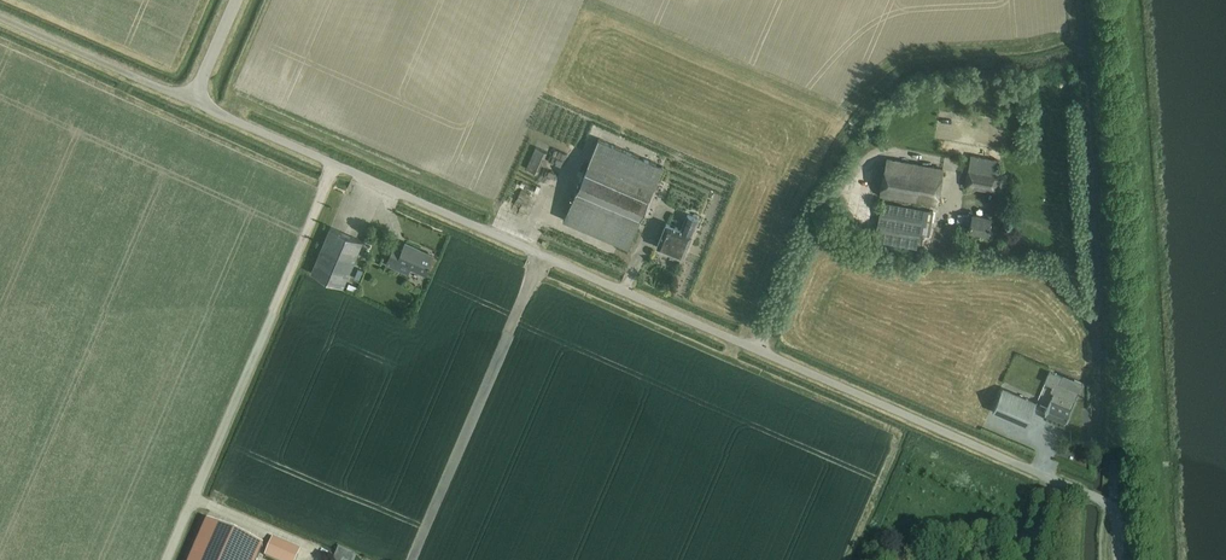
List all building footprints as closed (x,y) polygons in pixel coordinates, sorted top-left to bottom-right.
[(628,247),(633,236),(664,166),(599,138),(574,196),(570,194),(563,209),(568,211),(564,219),(628,247)] [(548,151),(536,146),(527,168),(538,173),(548,151)] [(1005,174),(998,172),(1000,160),(971,155),(966,186),(995,191),(995,190),(1002,191),(1005,174)] [(938,203),(943,168),(887,159),(881,194),(938,203)] [(883,202),(876,241),(917,248),(920,233),(929,235),(933,211),(883,202)] [(972,222),(971,229),(990,233),(992,217),(973,214),(973,215),(963,213),(962,221),(972,222)] [(683,257),(688,246),(699,218),(688,214),(682,229),(667,223),(658,246),(683,257)] [(345,286),(359,252),(363,241),(331,227),(327,238),(312,272),(345,286)] [(411,268),(414,269),(426,275),(434,256),(406,243),(403,250),(395,247),(388,264),(409,273),(411,268)] [(358,268),(354,277),(359,279),(363,270),(358,268)] [(349,285),(345,295),(355,299),(359,289),(349,285)] [(1066,422),(1075,400),(1079,390),(1060,382),(1063,376),(1057,373),(1051,371),(1046,382),(1052,385),(1054,385),(1052,391),(1055,392),(1046,413),(1066,422)] [(1027,426),(1037,403),(1003,388),(993,411),(1027,426)] [(1064,433),(1068,426),(1049,415),(1045,421),(1064,433)] [(263,545),(207,521),(189,559),(256,559),(263,545)] [(300,550),(272,538),(264,557),(271,559),(296,559),(300,550)]
